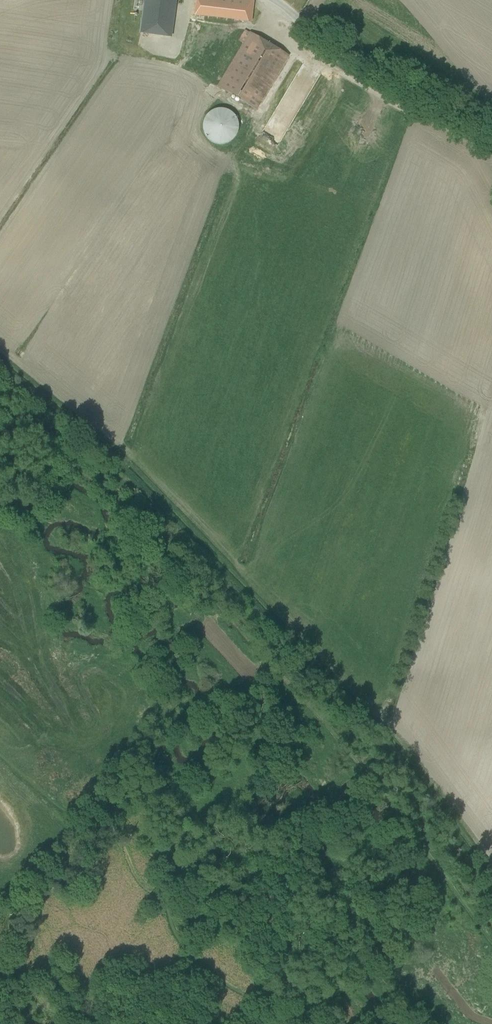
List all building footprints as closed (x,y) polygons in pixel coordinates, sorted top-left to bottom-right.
[(170,37),(175,0),(145,0),(141,34),(170,37)] [(251,23),(253,8),(253,0),(196,0),(195,2),(194,17),(251,23)] [(218,86),(257,109),(283,65),(288,56),(250,33),(249,34),(245,31),(238,41),(243,44),(241,47),(218,86)] [(202,126),(202,127),(202,129),(202,131),(202,132),(203,134),(204,135),(204,137),(205,138),(206,140),(208,141),(209,142),(210,143),(212,144),(213,144),(215,145),(216,145),(218,145),(220,146),(221,145),(223,145),(224,145),(226,145),(227,144),(229,143),(230,143),(231,142),(232,141),(233,140),(234,139),(235,137),(236,136),(237,135),(237,133),(237,132),(238,130),(238,129),(238,127),(238,126),(238,124),(237,123),(237,121),(236,120),(236,118),(235,117),(234,116),(233,115),(232,114),(230,113),(229,112),(228,111),(226,110),(225,110),(223,110),(222,109),(220,109),(218,109),(217,110),(215,110),(214,110),(212,111),(211,112),(210,112),(208,113),(207,114),(206,116),(205,117),(204,118),(203,120),(203,121),(202,123),(202,124),(202,126)]
